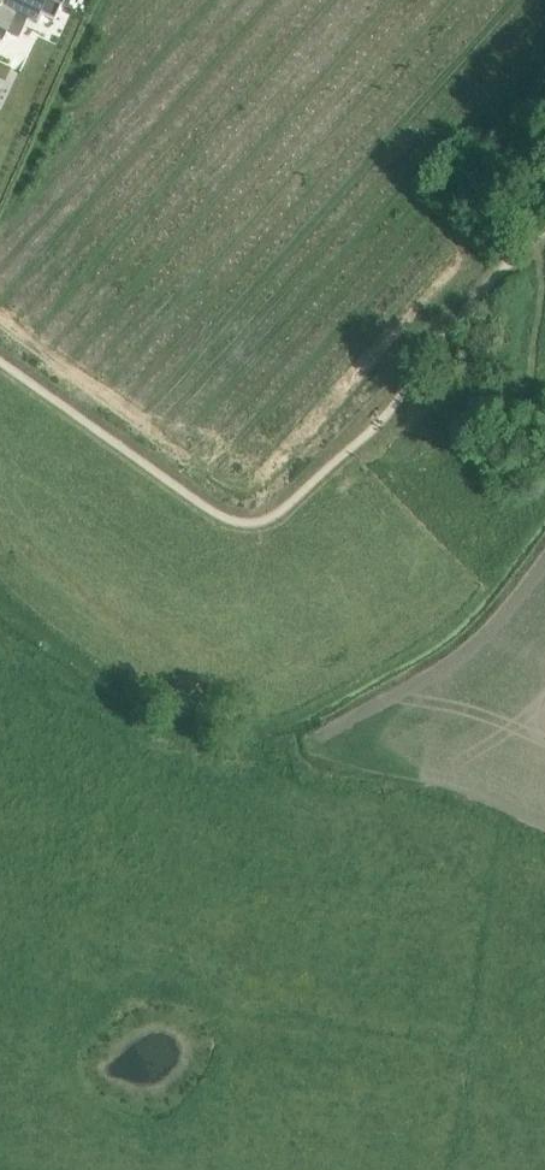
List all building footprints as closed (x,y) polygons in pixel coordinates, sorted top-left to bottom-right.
[(4,41),(16,13),(38,23),(42,13),(56,20),(62,5),(64,0),(0,0),(0,40),(4,41)]
